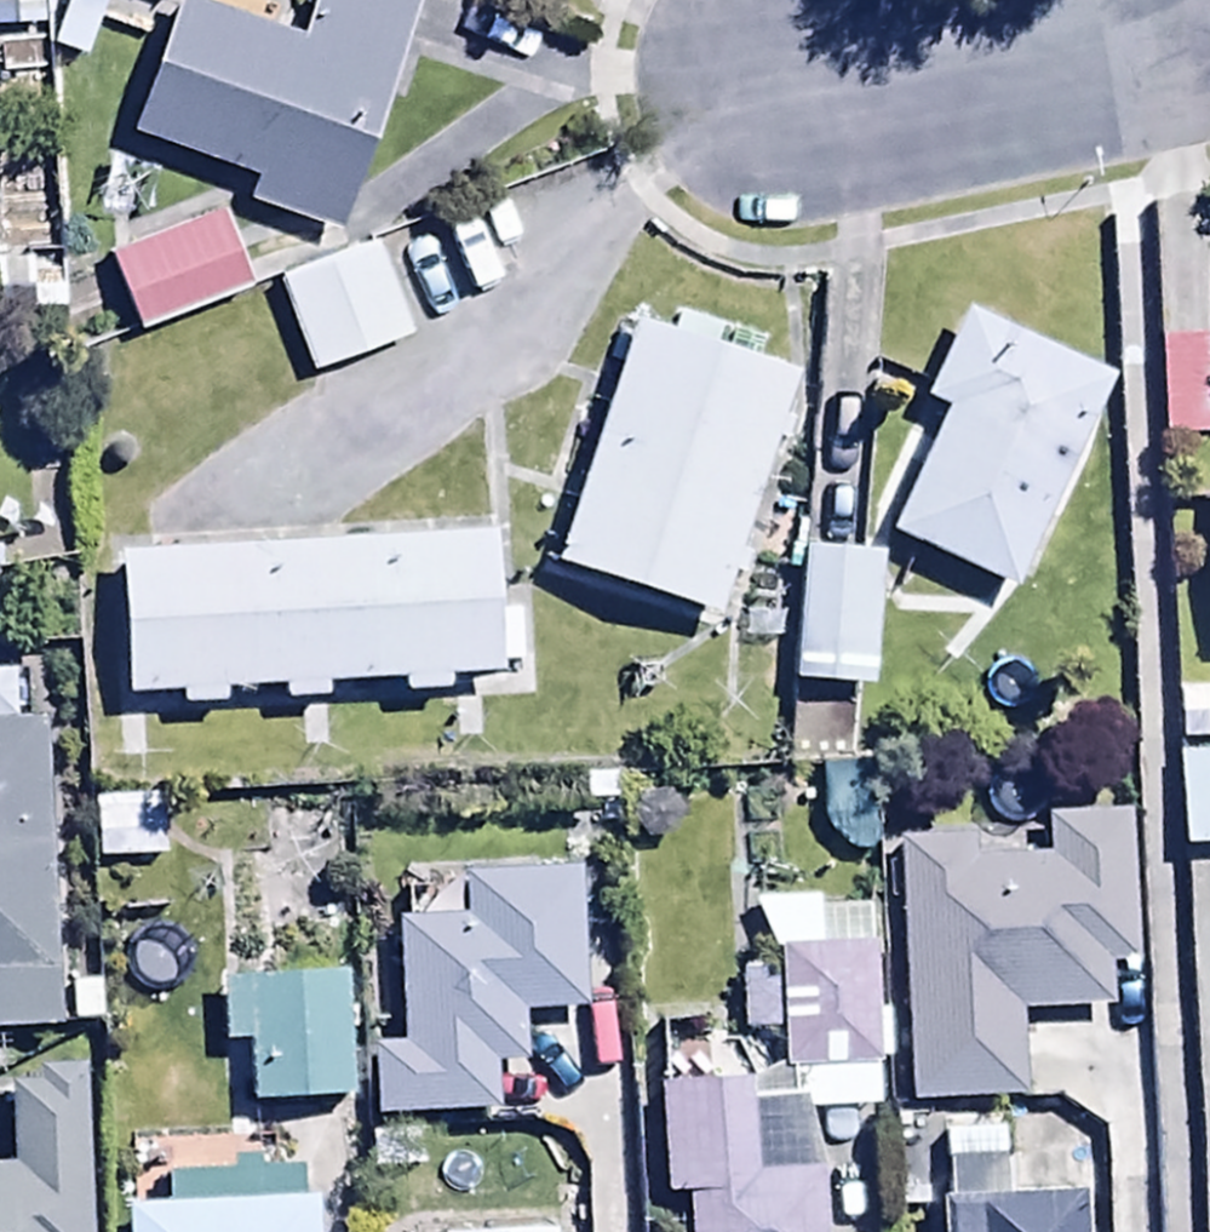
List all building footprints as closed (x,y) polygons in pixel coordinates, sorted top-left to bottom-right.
[(46,25),(44,0),(0,0),(0,27),(46,25)] [(420,0),(311,0),(302,26),(226,0),(171,0),(129,121),(257,164),(246,197),(341,229),(420,0)] [(251,282),(219,202),(108,246),(140,326),(251,282)] [(381,240),(277,279),(311,370),(416,330),(381,240)] [(996,542),(1097,338),(958,270),(915,358),(936,368),(879,484),(996,542)] [(801,343),(633,282),(548,518),(715,579),(801,343)] [(1206,286),(1150,286),(1151,390),(1207,390),(1206,286)] [(494,530),(119,558),(130,694),(177,691),(178,710),(225,706),(224,695),(283,690),(284,707),(326,704),(325,689),(400,683),(401,696),(450,692),(448,676),(525,670),(520,600),(500,602),(494,530)] [(880,553),(803,548),(794,686),(870,691),(880,553)] [(24,708),(24,656),(0,656),(0,708),(24,708)] [(1172,704),(1174,802),(1209,802),(1209,703),(1172,704)] [(53,719),(0,720),(0,1037),(58,1036),(53,719)] [(158,805),(91,807),(93,867),(160,865),(158,805)] [(970,839),(903,839),(905,1101),(1020,1100),(1020,1010),(1102,1010),(1102,966),(1123,966),(1122,814),(1043,815),(1043,861),(970,862),(970,839)] [(522,1013),(585,1011),(580,873),(464,875),(464,918),(395,919),(399,1044),(372,1045),(375,1117),(492,1114),(490,1059),(524,1058),(522,1013)] [(728,1049),(718,1049),(718,1040),(660,1042),(659,1198),(682,1197),(684,1231),(815,1231),(811,1110),(873,1107),(871,1063),(886,1063),(884,1007),(877,1007),(873,909),(813,911),(813,899),(748,901),(776,971),(739,972),(741,1036),(778,1035),(778,1070),(787,1070),(788,1093),(747,1094),(746,1076),(728,1049)] [(342,1052),(339,922),(216,925),(217,997),(244,996),(245,1054),(342,1052)] [(89,1072),(42,1072),(42,1082),(8,1082),(8,1171),(0,1171),(0,1231),(89,1231),(89,1072)] [(938,1197),(939,1231),(1074,1231),(1073,1193),(938,1197)]
